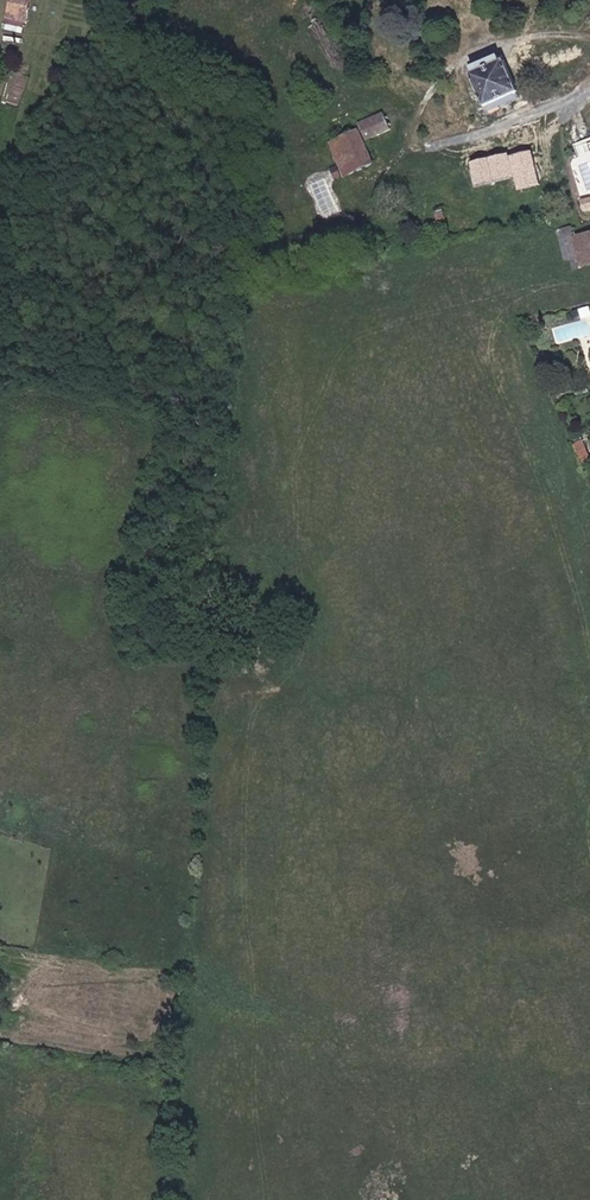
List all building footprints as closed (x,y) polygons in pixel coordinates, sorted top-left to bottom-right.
[(29,0),(1,0),(0,3),(0,26),(20,32),(29,0)] [(471,71),(475,79),(499,69),(496,60),(471,71)] [(517,95),(504,67),(499,69),(475,79),(470,81),(488,115),(498,110),(496,104),(517,95)] [(520,100),(517,95),(496,104),(498,110),(520,100)] [(382,111),(357,122),(366,141),(390,131),(382,111)] [(360,139),(356,127),(329,138),(344,176),(371,165),(360,139)] [(530,150),(507,155),(512,179),(514,190),(538,185),(530,150)] [(487,158),(493,183),(512,179),(506,154),(487,158)] [(487,158),(468,162),(474,187),(493,183),(487,158)] [(589,211),(589,197),(579,200),(583,213),(589,211)] [(529,216),(529,227),(540,225),(538,215),(529,216)] [(425,220),(431,244),(442,242),(436,218),(425,220)] [(581,265),(589,263),(589,233),(573,237),(581,265)] [(589,333),(589,330),(587,320),(567,326),(570,338),(589,333)] [(575,443),(582,459),(589,456),(589,455),(583,439),(575,443)]
